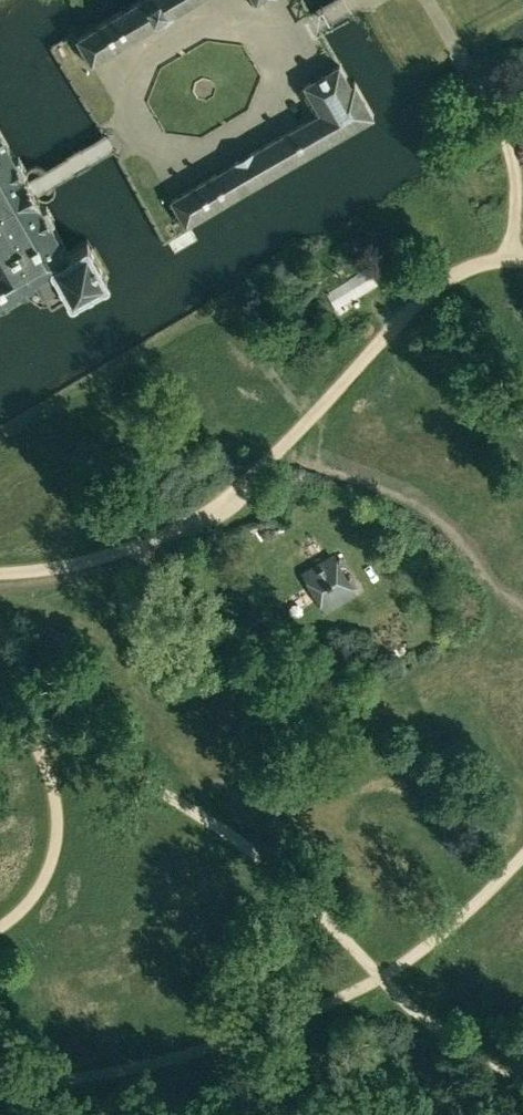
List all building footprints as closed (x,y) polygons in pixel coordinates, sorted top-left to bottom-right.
[(76,39),(92,65),(199,0),(140,0),(76,39)] [(170,199),(185,226),(374,116),(355,82),(351,84),(340,63),(303,85),(319,112),(170,199)] [(27,288),(30,293),(40,300),(51,299),(52,300),(65,291),(70,301),(110,280),(88,240),(67,252),(51,221),(55,219),(47,205),(43,207),(32,188),(28,180),(23,171),(26,169),(19,155),(15,157),(0,129),(0,304),(27,288)] [(341,556),(336,558),(333,553),(301,572),(304,577),(302,578),(307,587),(310,586),(326,612),(357,594),(355,589),(358,587),(351,576),(347,577),(342,568),(346,565),(341,556)]
